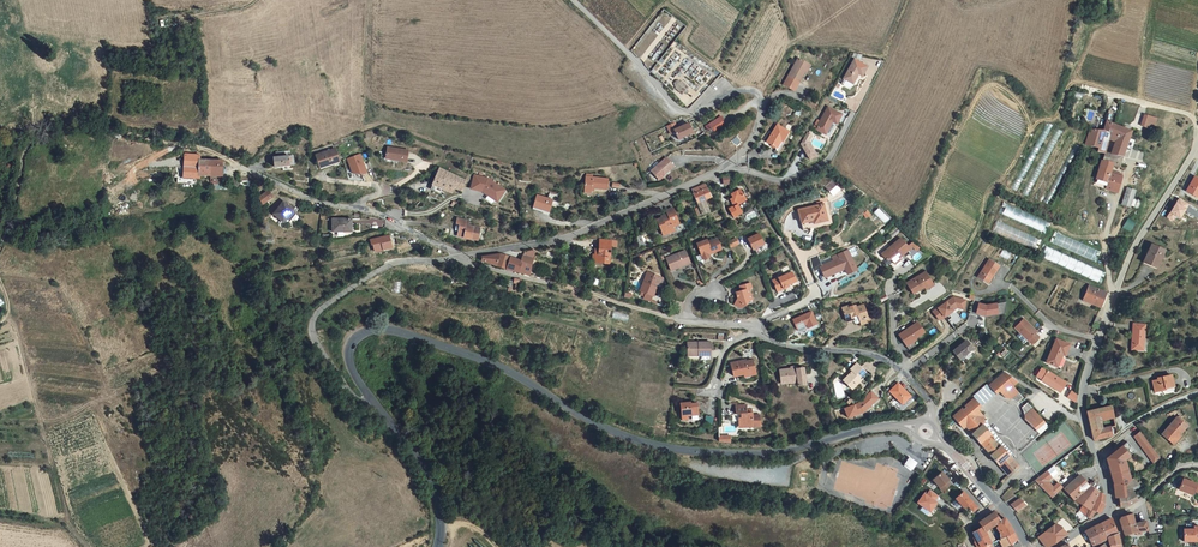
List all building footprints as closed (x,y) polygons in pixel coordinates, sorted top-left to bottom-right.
[(865,72),(870,63),(856,56),(846,75),(856,80),(862,70),(865,72)] [(808,63),(799,58),(789,77),(799,81),(808,63)] [(684,95),(690,88),(682,81),(680,83),(678,82),(680,80),(676,79),(672,84),(674,87),(674,86),(675,86),(676,86),(677,87),(675,89),(684,95)] [(841,121),(846,111),(833,103),(820,125),(828,130),(835,117),(841,120),(841,121)] [(1154,112),(1147,110),(1144,121),(1150,123),(1154,112)] [(1159,114),(1154,112),(1150,123),(1155,125),(1159,114)] [(727,113),(711,121),(715,128),(731,120),(727,113)] [(841,120),(835,117),(828,130),(837,130),(841,120)] [(1108,147),(1111,136),(1113,129),(1120,131),(1118,137),(1115,147),(1127,147),(1128,143),(1128,142),(1131,133),(1134,127),(1133,125),(1109,117),(1106,126),(1093,124),(1088,140),(1101,143),(1100,147),(1108,149),(1108,147)] [(792,127),(781,120),(769,138),(777,143),(776,145),(779,147),(785,138),(792,127)] [(675,130),(679,128),(676,122),(669,126),(673,134),(676,132),(675,130)] [(679,128),(675,130),(676,132),(679,139),(694,132),(690,123),(679,128)] [(1113,129),(1111,136),(1118,137),(1120,131),(1113,129)] [(819,132),(814,130),(808,140),(812,147),(817,145),(819,148),(820,147),(815,138),(819,132)] [(1137,135),(1131,133),(1128,142),(1128,143),(1134,145),(1137,135)] [(342,156),(338,145),(319,151),(322,162),(342,156)] [(413,149),(391,145),(389,156),(411,159),(413,149)] [(1109,176),(1108,183),(1112,185),(1116,168),(1113,167),(1116,157),(1123,158),(1127,147),(1115,147),(1108,147),(1108,149),(1100,173),(1109,176)] [(278,157),(293,157),(293,149),(277,150),(278,157)] [(364,151),(351,154),(356,170),(365,171),(369,167),(364,151)] [(657,167),(665,175),(680,161),(673,153),(657,167)] [(185,167),(200,168),(201,161),(201,156),(186,154),(185,167)] [(222,177),(223,162),(201,161),(200,168),(185,167),(184,177),(199,178),(199,175),(222,177)] [(462,173),(443,164),(435,181),(446,186),(455,190),(458,184),(462,173)] [(1122,183),(1128,171),(1116,168),(1112,185),(1120,187),(1122,183)] [(491,174),(478,170),(475,184),(488,188),(491,189),(491,188),(494,190),(493,191),(501,195),(505,194),(510,185),(491,174)] [(618,185),(620,174),(597,172),(595,188),(602,189),(602,185),(618,185)] [(469,176),(462,173),(458,184),(464,187),(469,176)] [(1109,176),(1100,173),(1098,180),(1108,183),(1109,176)] [(705,204),(701,206),(704,214),(715,207),(710,197),(717,193),(710,180),(703,185),(705,188),(699,192),(705,204)] [(444,190),(446,186),(435,181),(433,185),(444,190)] [(1139,185),(1130,183),(1125,199),(1134,202),(1139,185)] [(1026,196),(1031,188),(1026,185),(1021,193),(1026,196)] [(748,205),(754,200),(747,189),(738,195),(740,199),(736,202),(741,209),(738,211),(741,217),(751,211),(748,205)] [(272,196),(268,190),(258,197),(262,203),(272,196)] [(541,192),(538,204),(553,208),(556,197),(541,192)] [(1188,204),(1179,199),(1167,217),(1173,221),(1176,215),(1180,217),(1188,204)] [(831,216),(824,201),(805,208),(810,221),(820,217),(821,220),(831,216)] [(274,215),(282,221),(288,213),(290,215),(294,211),(283,202),(274,215)] [(1001,214),(1044,232),(1048,222),(1006,204),(1001,214)] [(678,227),(685,223),(676,207),(670,211),(671,213),(661,219),(671,237),(681,232),(678,227)] [(884,224),(889,219),(878,208),(873,212),(884,224)] [(341,229),(341,226),(351,227),(351,215),(330,214),(330,228),(341,229)] [(473,216),(461,214),(460,219),(463,220),(461,231),(482,235),(484,223),(472,221),(473,216)] [(1121,228),(1129,232),(1134,222),(1126,218),(1121,228)] [(1037,249),(1041,239),(996,221),(992,231),(1037,249)] [(765,224),(754,230),(759,240),(770,234),(765,224)] [(745,229),(737,234),(740,239),(748,235),(745,229)] [(716,254),(722,250),(720,248),(730,241),(725,232),(718,237),(716,234),(707,239),(716,254)] [(902,232),(882,249),(887,255),(889,253),(892,254),(895,258),(900,253),(897,250),(901,247),(903,250),(912,243),(902,232)] [(1057,233),(1052,243),(1095,261),(1099,250),(1057,233)] [(372,245),(374,245),(375,251),(392,247),(389,235),(370,239),(372,245)] [(597,257),(597,265),(610,265),(610,239),(597,239),(597,248),(593,248),(592,257),(597,257)] [(614,261),(626,264),(629,252),(632,252),(634,245),(630,244),(618,242),(614,261)] [(1149,261),(1162,267),(1170,249),(1156,244),(1149,261)] [(1042,257),(1099,282),(1103,272),(1046,247),(1042,257)] [(687,267),(704,258),(699,248),(681,257),(687,267)] [(514,256),(513,264),(528,266),(538,268),(560,272),(562,252),(554,249),(553,256),(541,252),(535,250),(530,251),(514,256)] [(859,271),(850,251),(840,255),(847,270),(849,275),(859,271)] [(902,256),(900,253),(895,258),(892,260),(895,263),(902,256)] [(847,270),(840,255),(835,257),(837,261),(825,266),(820,256),(812,260),(816,272),(823,269),(827,278),(847,270)] [(994,255),(983,274),(991,278),(998,266),(1002,260),(994,255)] [(797,264),(776,272),(780,287),(797,281),(795,276),(800,275),(797,264)] [(998,266),(991,278),(994,280),(1001,268),(998,266)] [(927,267),(908,278),(915,289),(924,283),(922,280),(929,276),(928,275),(931,273),(927,267)] [(668,297),(672,286),(676,276),(664,272),(656,292),(657,292),(668,297)] [(934,277),(931,273),(928,275),(929,276),(922,280),(924,283),(925,285),(933,281),(934,277)] [(757,282),(760,282),(760,275),(749,277),(750,282),(746,283),(747,292),(744,297),(749,301),(753,294),(757,294),(757,282)] [(393,291),(400,292),(401,282),(394,281),(393,291)] [(1107,292),(1106,291),(1091,284),(1084,300),(1100,307),(1107,292)] [(956,290),(934,306),(940,315),(960,301),(962,301),(965,292),(956,290)] [(668,297),(657,292),(655,296),(660,297),(659,299),(666,302),(668,297)] [(982,294),(975,294),(972,307),(986,311),(1002,309),(1001,299),(987,301),(981,301),(982,294)] [(867,317),(866,311),(869,310),(865,300),(857,302),(857,300),(850,302),(850,300),(844,302),(848,316),(856,314),(855,310),(860,309),(863,318),(867,317)] [(808,322),(816,318),(811,307),(793,315),(797,324),(806,320),(808,322)] [(1096,324),(1098,325),(1105,313),(1101,312),(1096,324)] [(1037,325),(1024,314),(1016,323),(1032,337),(1038,330),(1035,327),(1037,325)] [(921,316),(902,329),(913,344),(922,337),(919,332),(928,326),(921,316)] [(1137,348),(1149,349),(1150,329),(1150,322),(1139,322),(1137,348)] [(955,346),(962,354),(974,343),(967,335),(955,346)] [(713,350),(713,336),(691,336),(691,347),(701,347),(701,350),(713,350)] [(1060,342),(1050,364),(1061,369),(1066,357),(1069,358),(1074,347),(1060,342)] [(733,357),(737,371),(760,366),(757,355),(748,357),(747,354),(733,357)] [(855,384),(864,375),(863,373),(869,367),(861,357),(854,364),(856,366),(846,375),(855,384)] [(810,379),(807,361),(782,365),(784,378),(799,376),(799,380),(810,379)] [(1001,370),(987,383),(995,392),(998,389),(1011,376),(1004,370),(1003,369),(1002,369),(1001,369),(1001,370)] [(1050,371),(1044,381),(1062,393),(1068,383),(1050,371)] [(1158,377),(1158,379),(1153,380),(1156,391),(1166,388),(1166,387),(1174,385),(1172,374),(1158,377)] [(1011,376),(998,389),(1005,396),(1006,396),(1006,395),(1007,395),(1008,395),(1009,395),(1010,395),(1011,396),(1012,396),(1012,397),(1015,401),(1021,396),(1011,385),(1015,381),(1011,376)] [(900,384),(904,388),(909,385),(905,380),(900,384)] [(897,384),(887,392),(900,405),(910,397),(897,384)] [(995,393),(986,384),(973,396),(982,406),(995,393)] [(1076,394),(1071,390),(1067,397),(1076,403),(1076,394)] [(857,403),(863,413),(878,399),(872,391),(857,403)] [(983,409),(973,396),(955,413),(954,412),(952,415),(951,415),(951,416),(951,417),(956,423),(963,431),(966,428),(974,436),(981,445),(982,445),(991,456),(991,457),(998,466),(999,465),(1002,468),(1000,469),(1008,477),(1018,467),(1011,459),(1013,457),(1014,459),(1015,457),(1015,454),(1015,452),(1014,450),(1013,448),(1011,446),(1010,445),(1009,444),(1007,444),(1005,443),(1002,443),(1001,443),(999,442),(998,441),(997,439),(996,437),(996,435),(997,433),(997,432),(997,429),(997,428),(996,426),(994,424),(993,423),(991,422),(990,421),(989,421),(988,421),(985,421),(985,420),(985,417),(980,411),(983,409)] [(702,408),(700,397),(683,399),(684,413),(692,412),(692,409),(702,408)] [(750,399),(739,400),(739,409),(744,409),(745,413),(742,413),(743,420),(756,419),(756,420),(764,420),(763,409),(756,409),(755,407),(750,408),(750,399)] [(1023,419),(1032,410),(1026,403),(1021,408),(1022,410),(1023,411),(1024,413),(1024,414),(1023,416),(1023,418),(1023,419)] [(854,404),(843,409),(846,419),(857,416),(854,404)] [(1091,412),(1092,419),(1101,417),(1116,414),(1114,407),(1091,412)] [(1036,433),(1046,425),(1032,410),(1023,419),(1036,433)] [(1095,431),(1104,429),(1102,421),(1101,417),(1092,419),(1093,424),(1095,431)] [(1166,436),(1176,444),(1191,426),(1181,418),(1166,436)] [(1097,440),(1114,436),(1113,428),(1112,427),(1104,429),(1095,431),(1097,440)] [(1157,462),(1166,474),(1172,468),(1171,467),(1163,457),(1157,450),(1151,442),(1143,433),(1137,438),(1144,446),(1150,454),(1157,462)] [(1130,443),(1109,458),(1115,474),(1116,478),(1118,484),(1119,490),(1119,496),(1121,496),(1130,495),(1129,488),(1129,483),(1133,480),(1127,461),(1138,453),(1136,451),(1130,443)] [(915,463),(907,457),(902,464),(910,469),(915,463)] [(1036,481),(1051,497),(1062,487),(1057,482),(1052,486),(1048,481),(1058,473),(1054,468),(1036,481)] [(946,480),(939,472),(931,480),(941,491),(948,485),(945,481),(946,480)] [(1065,488),(1079,476),(1078,474),(1064,487),(1065,488)] [(1065,488),(1073,498),(1075,496),(1088,485),(1079,476),(1065,488)] [(1136,489),(1142,485),(1137,476),(1133,480),(1129,483),(1129,488),(1135,486),(1136,489)] [(1197,481),(1196,483),(1183,477),(1179,487),(1192,493),(1194,489),(1197,490),(1197,482),(1197,481)] [(1075,496),(1073,498),(1091,510),(1092,508),(1093,506),(1098,493),(1095,490),(1099,485),(1094,481),(1090,487),(1088,485),(1075,496)] [(1130,495),(1121,496),(1122,506),(1128,505),(1132,504),(1136,501),(1139,499),(1138,498),(1137,494),(1136,489),(1135,486),(1129,488),(1130,495)] [(930,490),(926,494),(935,501),(938,496),(930,490)] [(916,502),(928,512),(936,502),(935,501),(926,494),(924,492),(916,502)] [(969,502),(960,493),(953,500),(960,507),(963,508),(965,505),(971,511),(975,508),(969,501),(969,502)] [(1093,506),(1092,508),(1091,510),(1088,516),(1091,520),(1099,513),(1102,508),(1104,504),(1104,498),(1104,497),(1104,496),(1098,493),(1093,506)] [(1019,498),(1010,504),(1016,512),(1027,504),(1019,498)] [(1000,520),(994,511),(988,515),(977,522),(975,523),(978,527),(982,526),(984,531),(987,528),(992,525),(1000,520)] [(1132,511),(1120,517),(1123,526),(1128,524),(1135,521),(1132,511)] [(1085,525),(1091,520),(1088,516),(1084,512),(1078,519),(1085,525)] [(1099,513),(1091,520),(1092,521),(1096,518),(1098,515),(1099,513)] [(1005,518),(1000,520),(992,525),(1000,533),(999,539),(1012,532),(1005,518)] [(1101,524),(1104,530),(1113,526),(1111,519),(1108,520),(1101,524)] [(1136,523),(1135,521),(1128,524),(1123,526),(1124,527),(1125,534),(1128,533),(1137,531),(1139,530),(1142,530),(1149,529),(1147,520),(1138,522),(1136,523)] [(1065,534),(1055,523),(1051,526),(1062,537),(1065,534)] [(1107,539),(1107,537),(1104,530),(1101,524),(1094,527),(1100,543),(1107,539)] [(1193,524),(1193,527),(1183,526),(1182,538),(1197,540),(1197,525),(1193,524)] [(999,539),(1000,533),(992,525),(987,528),(993,542),(999,539)] [(972,531),(980,546),(992,546),(990,543),(984,531),(982,526),(978,527),(972,531)] [(1062,537),(1051,526),(1038,536),(1045,546),(1046,546),(1051,545),(1057,541),(1062,537)] [(1116,535),(1113,526),(1104,530),(1107,537),(1116,535)] [(1092,546),(1100,543),(1094,527),(1085,532),(1092,546)] [(993,542),(987,528),(984,531),(990,543),(993,542)] [(1012,532),(999,539),(993,542),(990,543),(992,546),(1007,546),(1017,541),(1012,532)] [(1118,544),(1116,535),(1107,537),(1107,539),(1108,546),(1118,544)]
